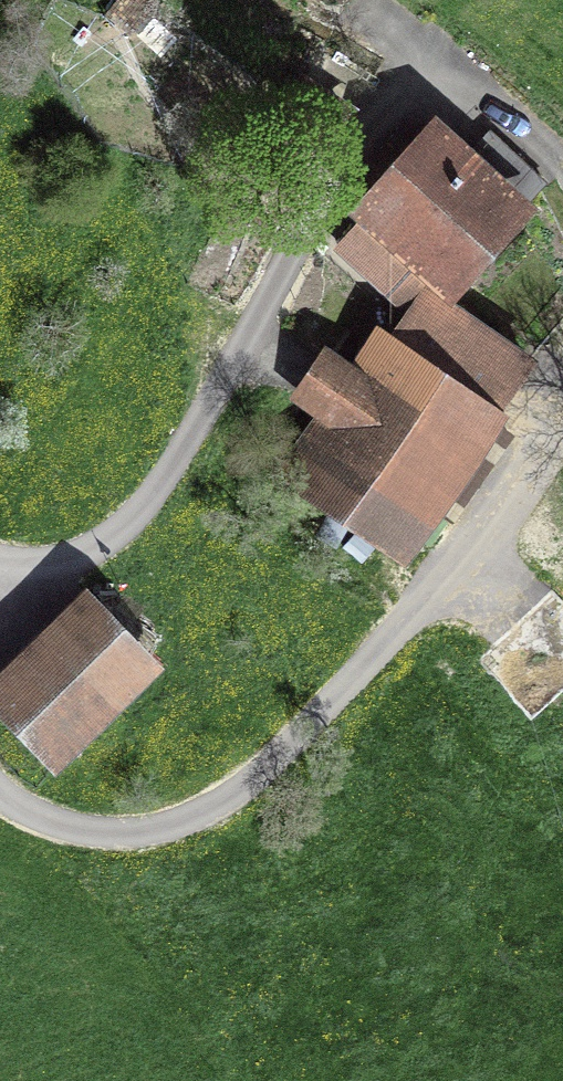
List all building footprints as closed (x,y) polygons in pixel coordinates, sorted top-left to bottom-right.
[(407,128),(350,192),(371,212),(339,247),(401,304),(434,268),(453,286),(545,185),(492,137),(464,168),(424,129),(407,128)] [(298,481),(399,551),(528,364),(427,294),(364,386),(326,360),(300,396),(338,423),(298,481)] [(0,687),(0,710),(54,760),(144,661),(79,602),(0,687)]
